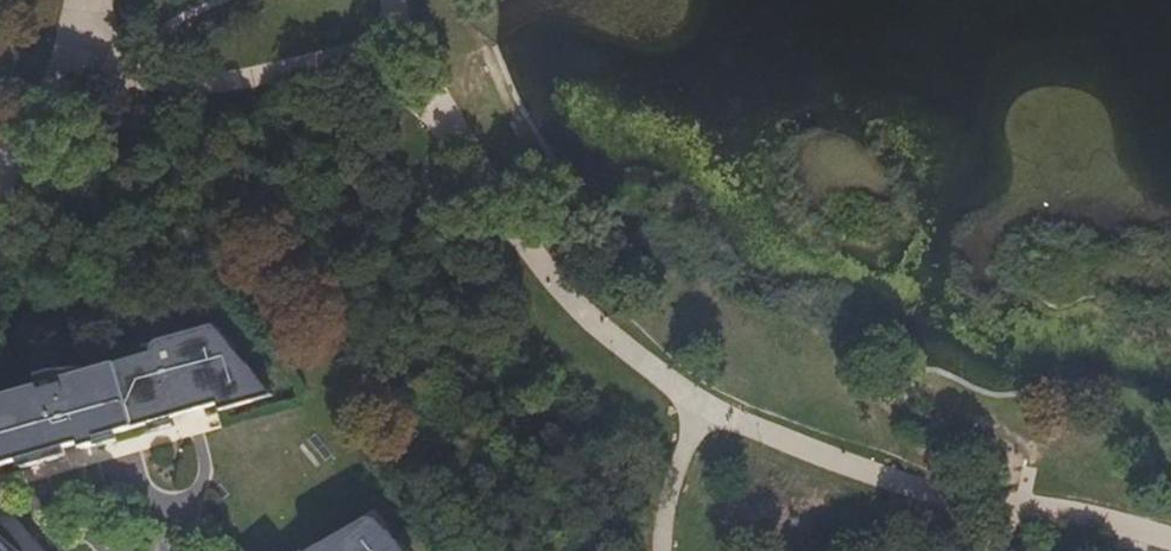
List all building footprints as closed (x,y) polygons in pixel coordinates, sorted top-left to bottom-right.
[(80,449),(81,454),(101,448),(99,442),(220,407),(221,413),(255,403),(249,383),(262,379),(245,360),(237,362),(223,346),(228,341),(215,326),(158,344),(156,345),(154,347),(153,348),(152,349),(152,351),(152,353),(152,355),(62,382),(61,379),(59,377),(57,376),(55,375),(53,375),(51,375),(21,385),(23,394),(0,401),(0,473),(80,449)] [(237,362),(245,360),(228,341),(223,346),(237,362)] [(277,396),(262,379),(249,383),(255,403),(277,396)] [(376,530),(383,525),(379,520),(378,519),(376,519),(375,518),(374,518),(373,518),(371,518),(370,519),(368,519),(367,520),(376,530)] [(376,530),(367,520),(314,548),(311,550),(310,550),(405,550),(383,525),(376,530)] [(0,540),(0,550),(10,550),(0,540)]
